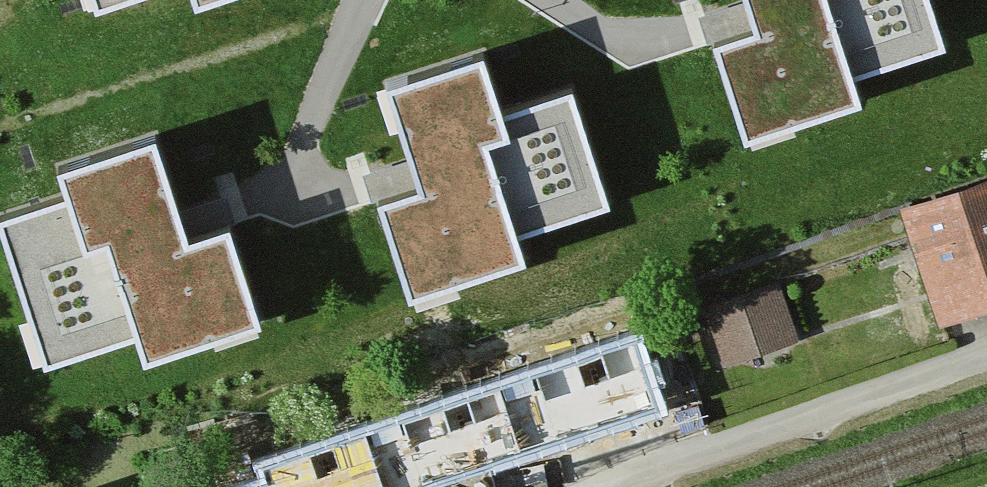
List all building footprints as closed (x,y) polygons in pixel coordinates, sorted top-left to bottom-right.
[(949,45),(934,0),(747,0),(755,26),(719,38),(742,111),(749,133),(865,97),(857,74),(949,45)] [(519,233),(610,204),(573,88),(499,111),(481,53),(384,83),(403,142),(416,185),(380,197),(403,270),(410,293),(526,256),(519,233)] [(256,321),(217,200),(181,211),(166,165),(156,134),(58,165),(67,194),(0,216),(0,234),(9,263),(32,335),(40,358),(138,327),(147,356),(256,321)] [(902,210),(940,327),(986,312),(986,183),(902,210)] [(800,346),(782,288),(701,314),(720,372),(800,346)] [(631,374),(620,346),(574,363),(584,391),(631,374)] [(485,382),(387,414),(411,486),(483,486),(516,476),(485,382)]
